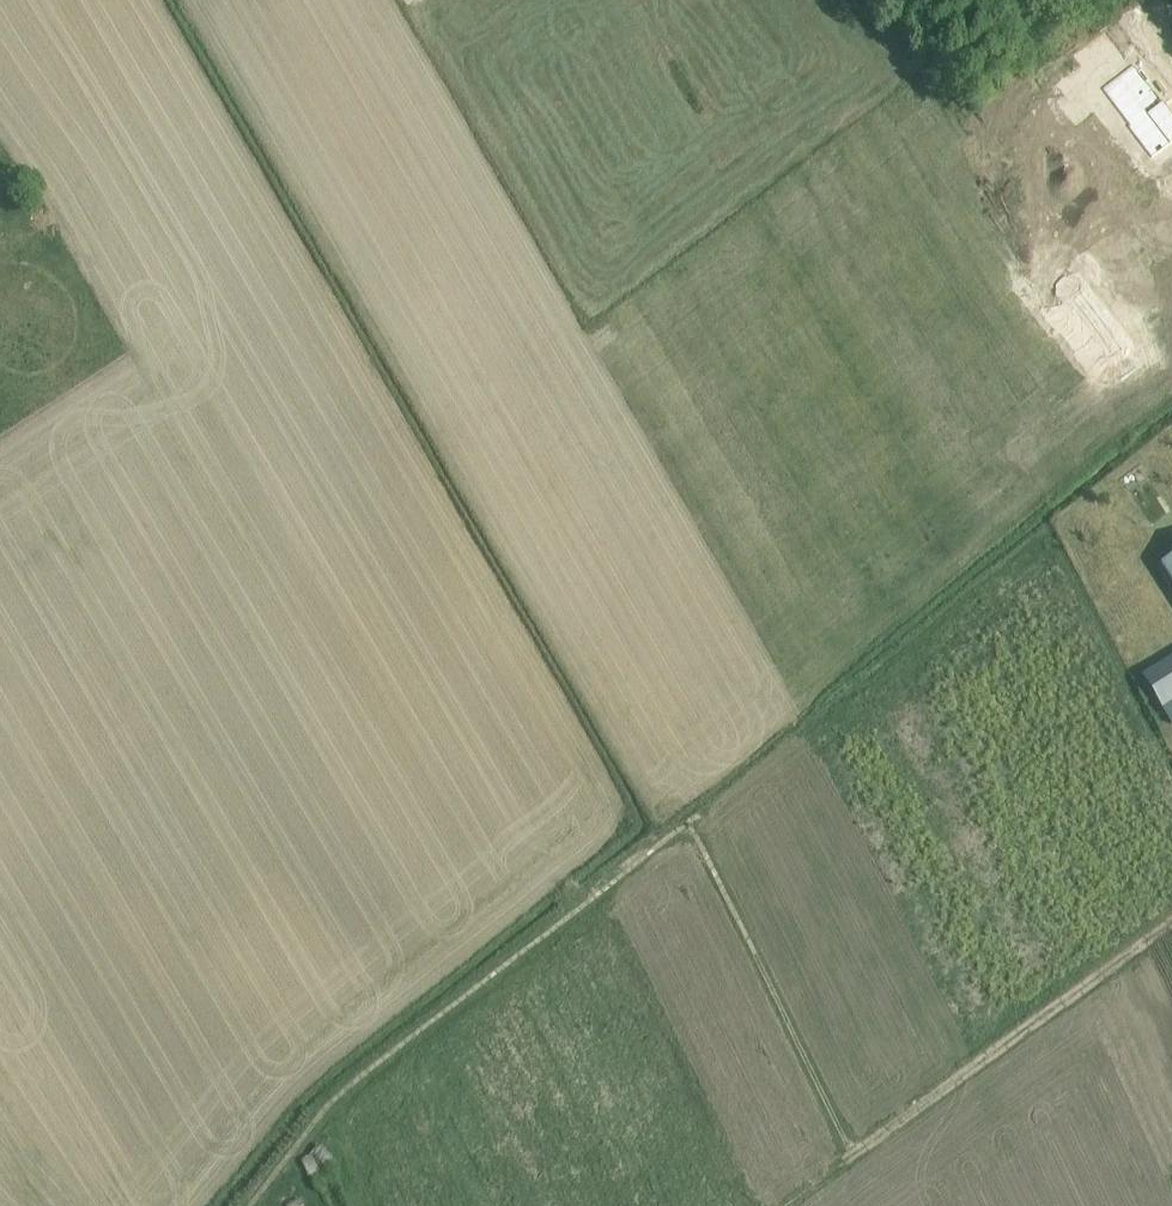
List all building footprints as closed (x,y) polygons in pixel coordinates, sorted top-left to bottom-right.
[(1063,89),(1071,100),(1064,105),(1080,126),(1112,102),(1132,128),(1131,130),(1151,156),(1171,140),(1171,110),(1166,102),(1164,104),(1136,68),(1118,82),(1112,74),(1127,63),(1109,39),(1110,38),(1108,36),(1078,58),(1088,70),(1063,89)] [(1160,566),(1171,585),(1171,558),(1160,566)] [(1141,676),(1162,710),(1171,704),(1171,657),(1141,676)]
